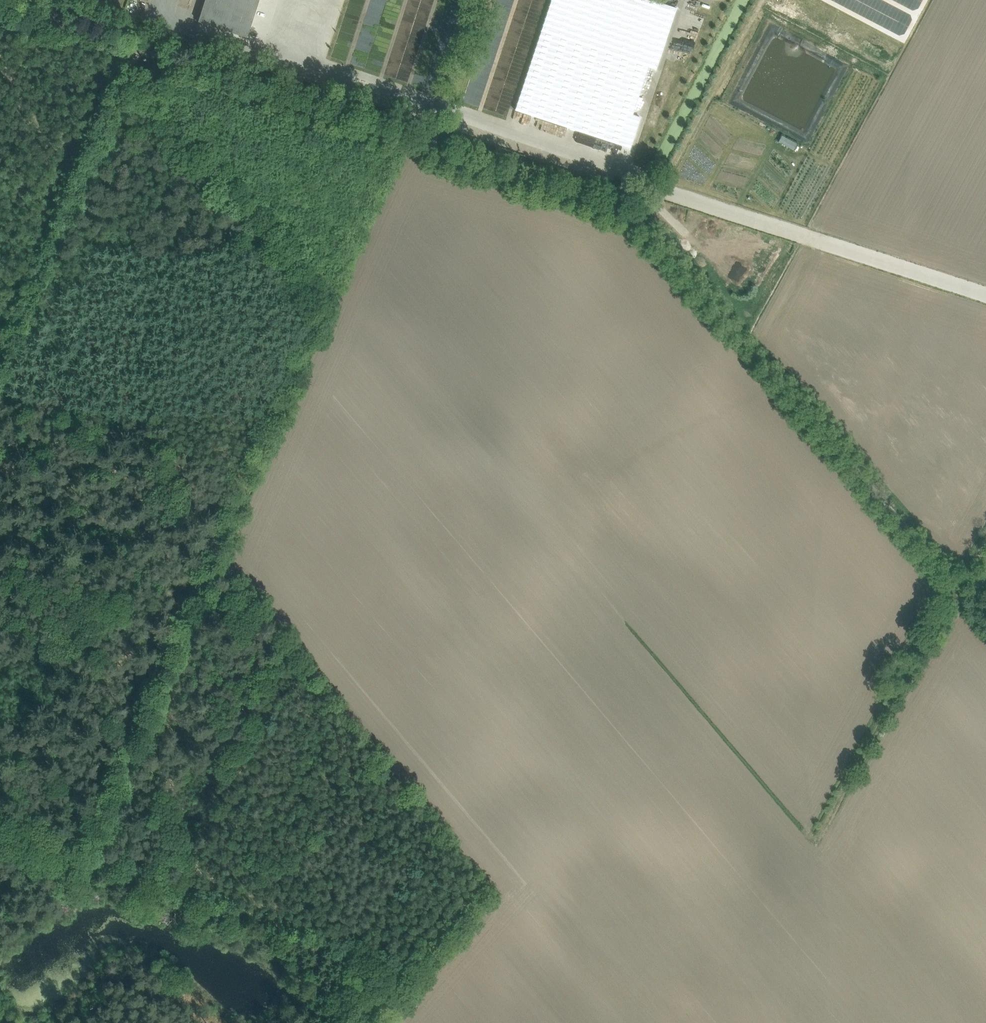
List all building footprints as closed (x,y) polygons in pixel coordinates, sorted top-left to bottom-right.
[(198,21),(247,37),(259,0),(205,0),(198,21)] [(648,70),(655,72),(674,11),(641,0),(551,0),(540,34),(526,80),(634,114),(648,70)] [(640,116),(634,114),(526,80),(516,110),(631,147),(640,116)]
